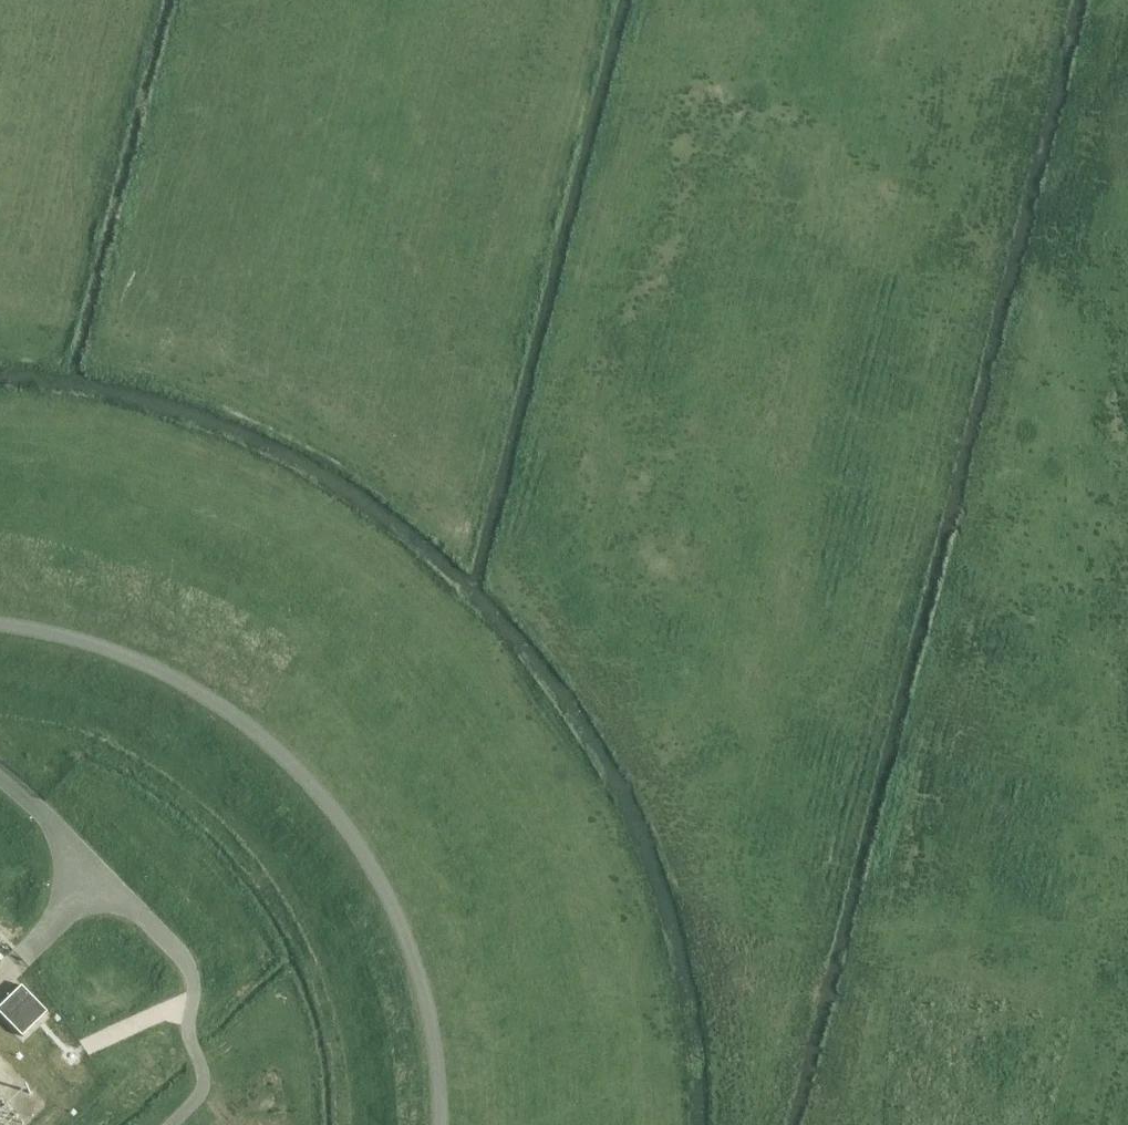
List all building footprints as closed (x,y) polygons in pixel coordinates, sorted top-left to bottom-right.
[(49,1014),(23,987),(0,1010),(0,1014),(24,1038),(49,1014)]
